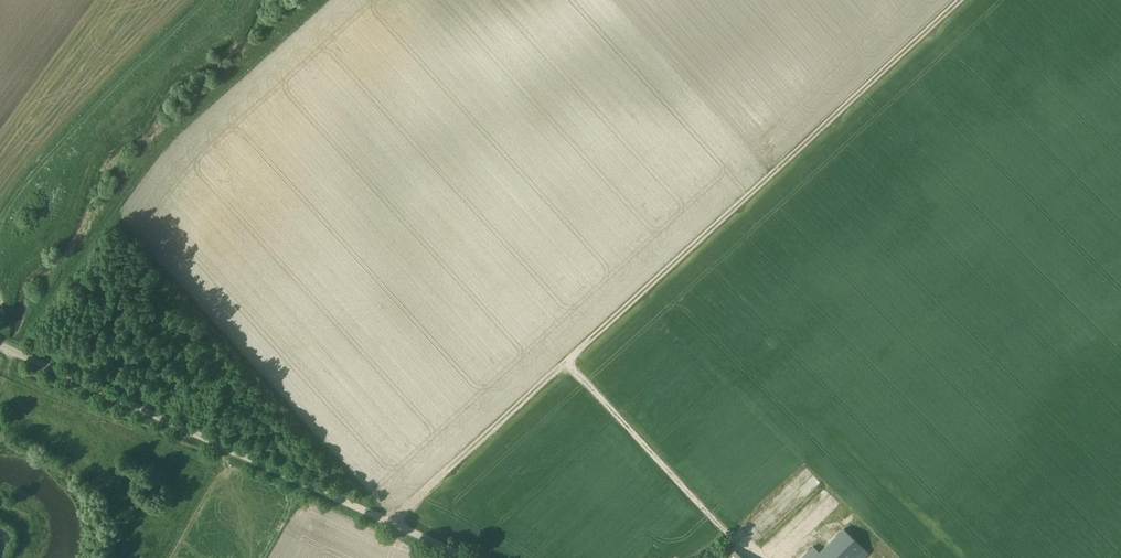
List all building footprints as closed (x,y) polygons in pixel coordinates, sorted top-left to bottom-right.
[(814,503),(806,512),(816,521),(824,512),(814,503)] [(802,557),(863,557),(868,553),(844,528),(820,552),(814,546),(802,557)] [(733,547),(722,557),(744,557),(733,547)]
